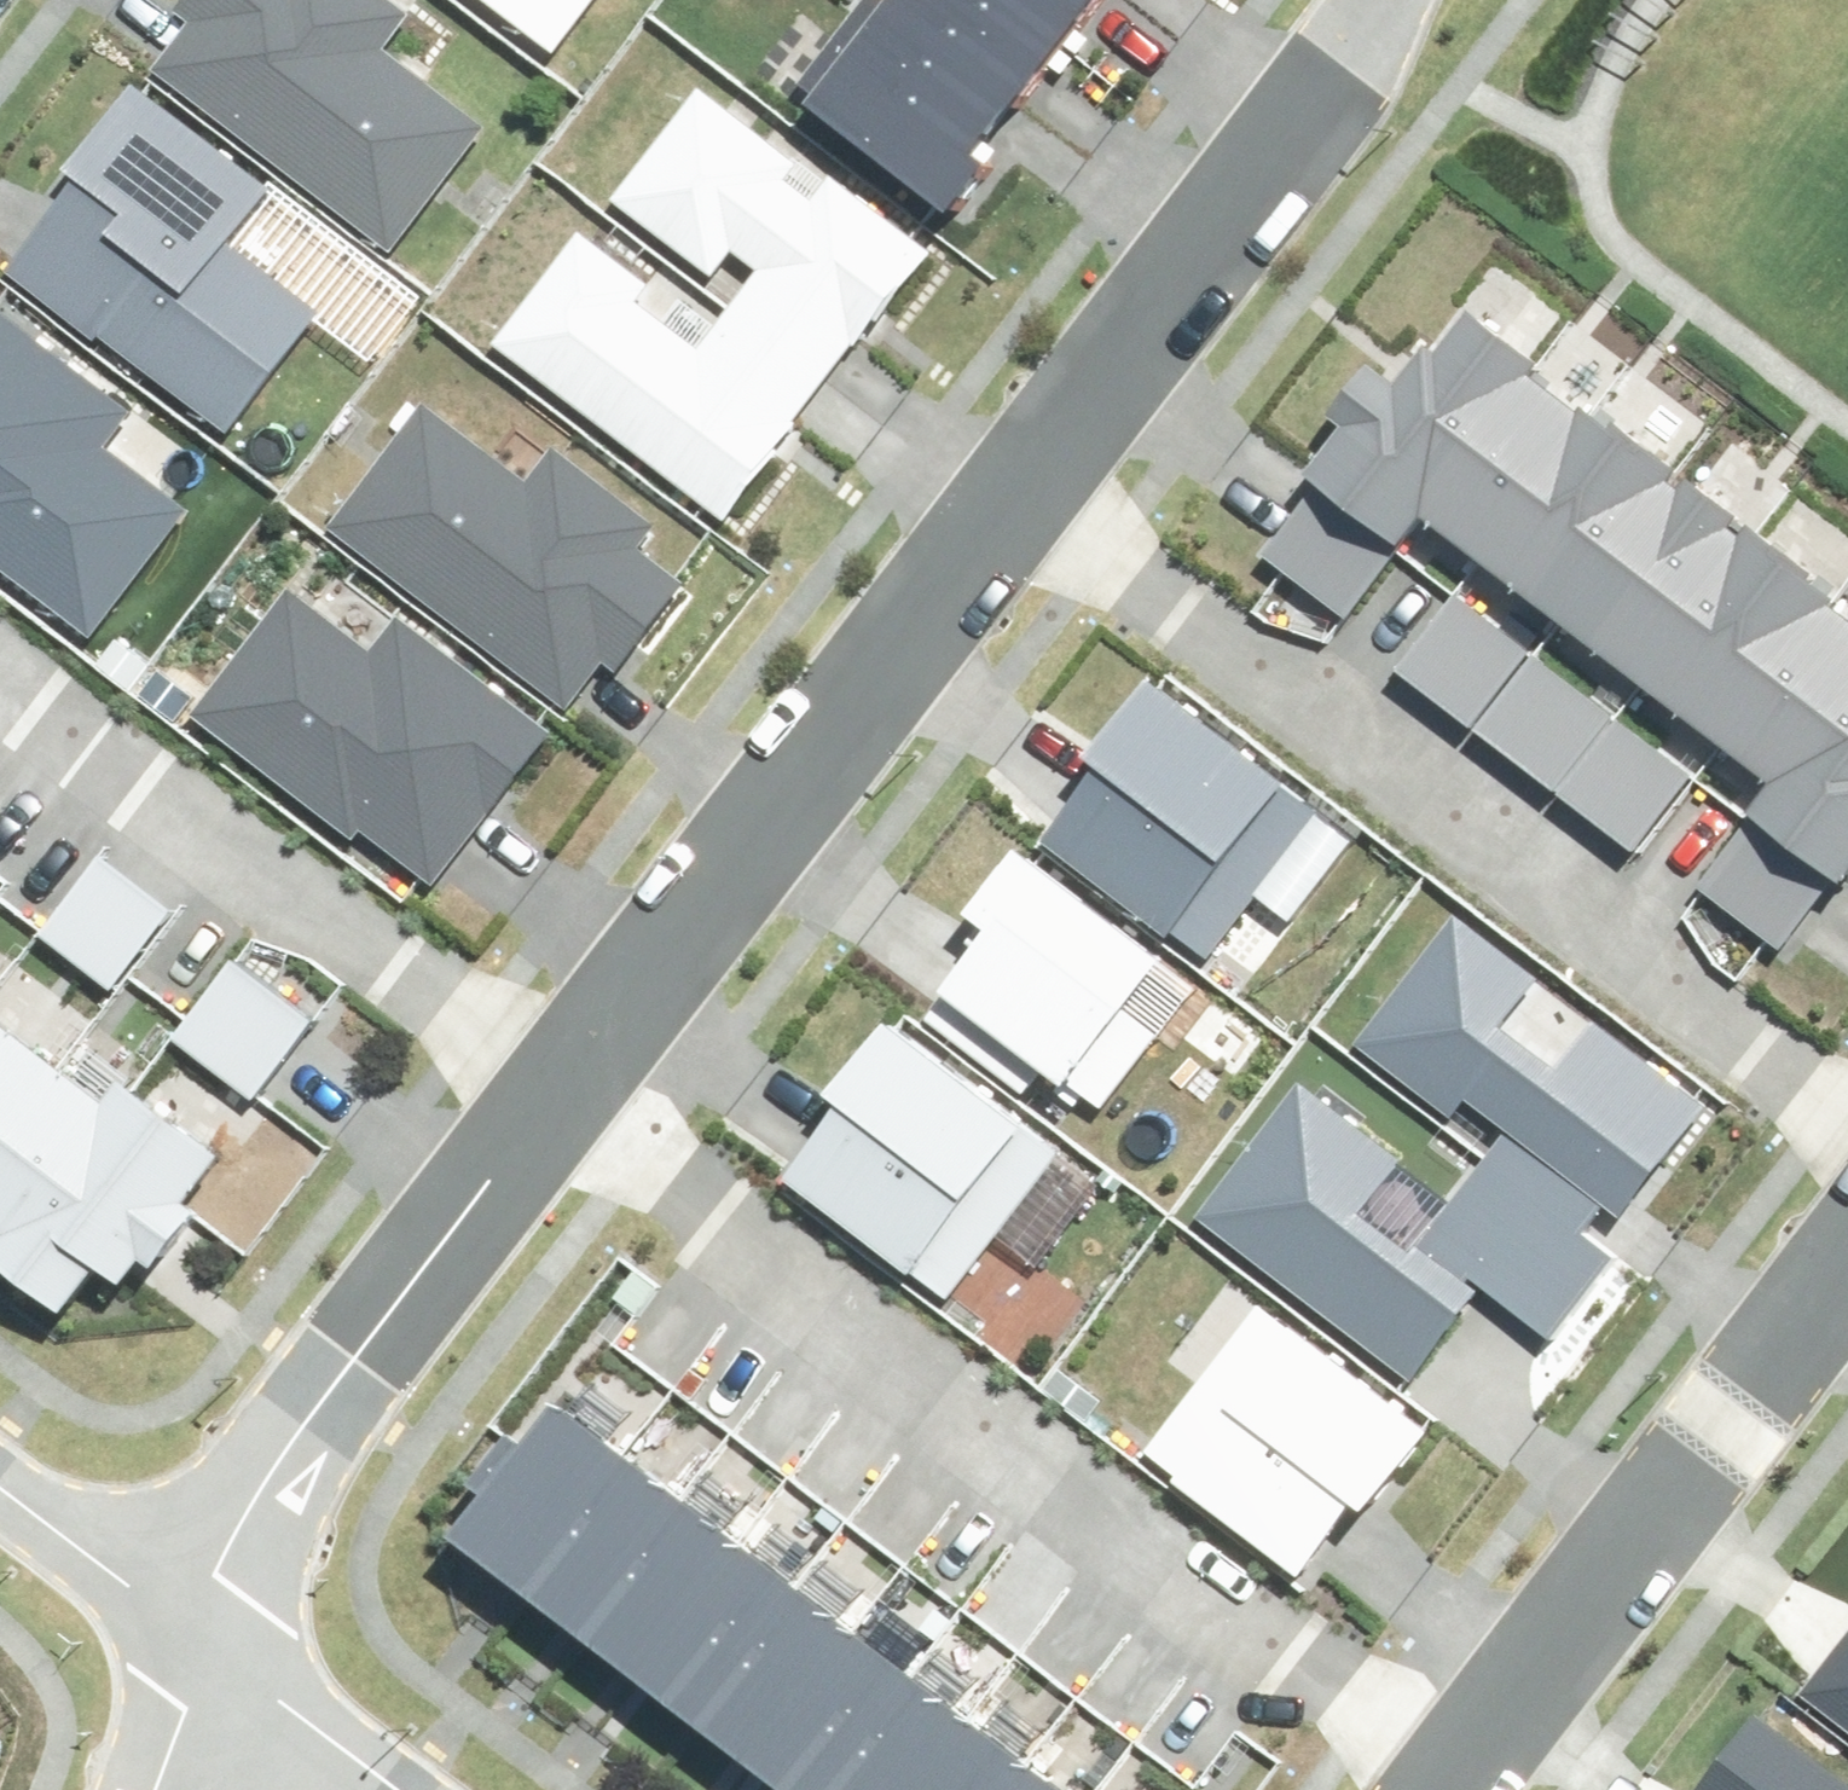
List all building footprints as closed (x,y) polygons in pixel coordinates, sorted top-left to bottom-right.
[(167,71),(391,243),(475,135),(384,65),(407,35),(362,0),(179,0),(172,9),(199,30),(167,71)] [(547,50),(584,0),(479,0),(547,50)] [(860,4),(799,81),(960,206),(998,158),(981,145),(1022,92),(904,0),(863,0),(860,4)] [(1016,0),(904,0),(1022,92),(1065,38),(1016,0)] [(1065,38),(1094,0),(1016,0),(1065,38)] [(0,257),(0,268),(217,436),(316,310),(216,232),(257,180),(115,70),(36,171),(55,186),(0,257)] [(703,78),(621,191),(718,261),(734,238),(762,258),(746,281),(844,352),(926,239),(829,169),(815,190),(790,171),(804,151),(703,78)] [(746,281),(704,338),(640,290),(656,270),(590,220),(502,334),(634,434),(649,445),(733,506),(844,352),(746,281)] [(96,632),(202,497),(126,437),(148,409),(0,295),(0,558),(96,632)] [(1409,535),(1429,508),(1535,368),(1545,354),(1480,305),(1453,341),(1439,331),(1407,373),(1384,355),(1343,410),(1352,417),(1316,465),(1409,535)] [(1429,508),(1500,561),(1606,421),(1535,368),(1429,508)] [(529,466),(430,391),(339,511),(570,686),(604,641),(617,651),(687,559),(642,525),(653,510),(552,434),(529,466)] [(1500,561),(1571,614),(1677,474),(1606,421),(1500,561)] [(1571,614),(1642,667),(1747,527),(1677,474),(1571,614)] [(1262,539),(1345,605),(1396,542),(1312,476),(1262,539)] [(1642,667),(1713,720),(1818,580),(1747,527),(1642,667)] [(301,579),(203,703),(362,827),(375,812),(439,863),(546,728),(404,616),(394,639),(383,643),(301,579)] [(1784,773),(1847,687),(1847,602),(1818,580),(1713,720),(1784,773)] [(1405,658),(1484,718),(1535,653),(1456,593),(1405,658)] [(1484,718),(1564,779),(1614,713),(1535,653),(1484,718)] [(1056,833),(1215,951),(1328,800),(1157,673),(1101,747),(1114,757),(1056,833)] [(1784,773),(1762,801),(1839,859),(1847,866),(1847,687),(1784,773)] [(1564,779),(1643,839),(1693,774),(1614,713),(1564,779)] [(1758,814),(1706,883),(1782,940),(1834,872),(1758,814)] [(934,1011),(1029,1080),(1051,1050),(1112,1095),(1165,1023),(1134,1000),(1171,950),(1026,843),(981,903),(1002,919),(934,1011)] [(112,852),(56,921),(122,973),(177,904),(112,852)] [(1458,897),(1356,1030),(1462,1112),(1478,1091),(1515,1118),(1496,1144),(1583,1212),(1605,1183),(1632,1204),(1717,1092),(1596,1000),(1561,1047),(1521,1016),(1555,971),(1458,897)] [(243,953),(183,1026),(259,1088),(319,1015),(243,953)] [(0,1001),(0,1147),(70,1054),(0,1001)] [(952,1293),(1069,1142),(894,1009),(840,1079),(854,1090),(792,1170),(952,1293)] [(70,1054),(0,1147),(0,1216),(18,1229),(121,1093),(70,1054)] [(1293,1073),(1197,1195),(1422,1370),(1487,1287),(1555,1341),(1628,1247),(1583,1212),(1496,1144),(1417,1244),(1360,1199),(1396,1153),(1293,1073)] [(135,1074),(121,1093),(18,1229),(10,1239),(82,1293),(115,1250),(139,1268),(152,1250),(166,1260),(209,1204),(195,1194),(231,1146),(135,1074)] [(1266,1264),(1138,1434),(1316,1566),(1444,1396),(1266,1264)] [(469,1519),(527,1564),(626,1436),(568,1392),(537,1431),(526,1423),(479,1482),(491,1491),(469,1519)] [(527,1564),(584,1609),(684,1481),(626,1436),(527,1564)] [(584,1609),(642,1653),(741,1526),(684,1481),(584,1609)] [(642,1653),(700,1698),(799,1570),(741,1526),(642,1653)] [(700,1698),(758,1742),(857,1615),(799,1570),(700,1698)] [(758,1742),(815,1787),(915,1660),(857,1615),(758,1742)] [(1803,1686),(1847,1720),(1847,1628),(1803,1686)] [(819,1789),(905,1789),(972,1704),(915,1660),(815,1787),(819,1789)] [(1762,1698),(1695,1789),(1847,1789),(1847,1761),(1762,1698)] [(1030,1749),(972,1704),(905,1789),(998,1789),(1030,1749)] [(1030,1749),(998,1789),(1083,1789),(1030,1749)]
